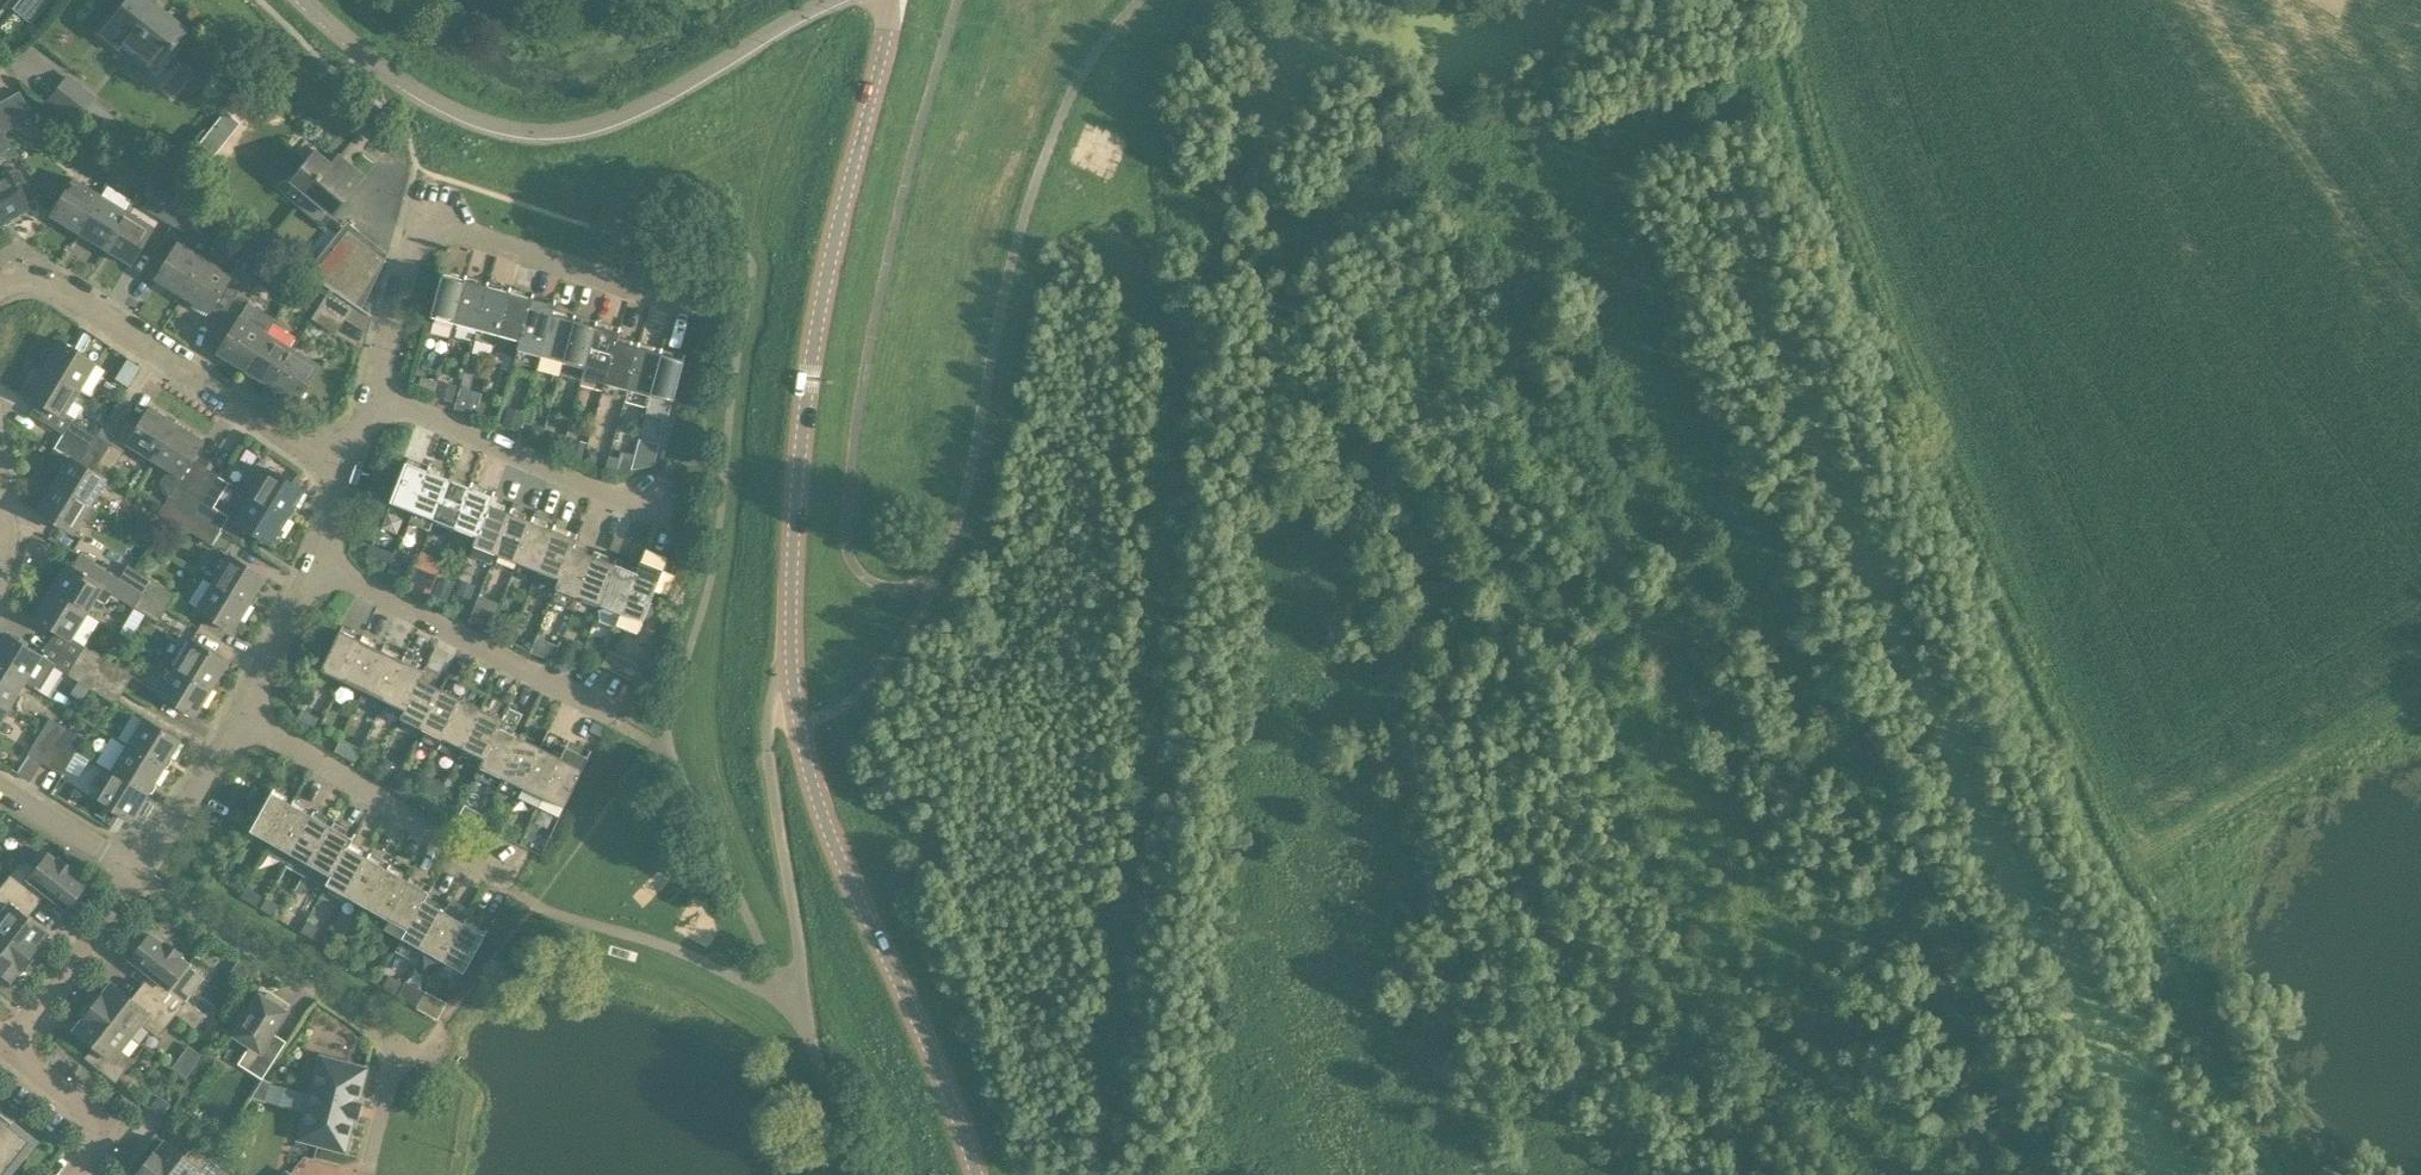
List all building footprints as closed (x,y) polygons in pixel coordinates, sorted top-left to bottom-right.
[(11,7),(29,22),(48,0),(17,0),(11,7)] [(139,0),(131,0),(102,35),(119,49),(120,47),(157,76),(183,44),(178,40),(184,33),(168,19),(166,22),(139,0)] [(97,96),(68,74),(43,104),(72,127),(97,96)] [(20,92),(6,100),(19,124),(33,117),(20,92)] [(0,103),(0,123),(5,132),(19,124),(6,100),(0,103)] [(306,192),(303,196),(330,217),(363,177),(338,157),(331,166),(314,152),(291,180),(306,192)] [(26,203),(36,198),(20,169),(8,171),(0,175),(0,221),(2,224),(29,208),(26,203)] [(78,232),(101,196),(74,178),(51,215),(78,232)] [(171,226),(186,202),(173,193),(158,217),(171,226)] [(78,232),(104,249),(127,212),(101,196),(78,232)] [(186,202),(171,226),(186,234),(200,210),(186,202)] [(127,212),(104,249),(130,265),(153,229),(127,212)] [(385,262),(386,260),(347,230),(311,274),(303,269),(302,270),(354,305),(383,260),(385,262)] [(155,280),(180,296),(203,259),(178,243),(155,280)] [(223,316),(247,277),(261,253),(248,245),(233,269),(229,275),(232,277),(211,309),(223,316)] [(261,253),(247,277),(261,286),(276,262),(261,253)] [(203,259),(180,296),(209,314),(211,309),(232,277),(203,259)] [(453,325),(466,276),(442,269),(429,318),(453,325)] [(453,325),(475,331),(488,282),(466,276),(453,325)] [(488,282),(475,331),(497,337),(510,288),(488,282)] [(519,343),(529,303),(532,294),(510,288),(497,337),(519,343)] [(328,291),(320,305),(344,320),(352,306),(328,291)] [(244,370),(266,333),(275,319),(248,303),(217,353),(244,370)] [(529,303),(519,343),(516,351),(539,358),(552,309),(529,303)] [(344,320),(320,305),(311,320),(335,334),(344,320)] [(539,358),(561,364),(574,315),(552,309),(539,358)] [(561,364),(583,370),(596,321),(574,315),(561,364)] [(606,376),(617,337),(619,327),(596,321),(583,370),(581,379),(604,385),(606,376)] [(244,370),(270,386),(292,349),(266,333),(244,370)] [(617,337),(606,376),(604,385),(625,391),(638,343),(617,337)] [(59,340),(42,367),(80,390),(96,363),(59,340)] [(625,391),(648,397),(661,349),(638,343),(625,391)] [(292,349),(270,386),(297,403),(319,366),(292,349)] [(661,349),(648,397),(671,404),(685,356),(661,349)] [(64,416),(67,412),(74,400),(80,390),(42,367),(26,394),(38,402),(31,414),(63,434),(72,421),(64,416)] [(458,394),(453,410),(475,416),(480,400),(458,394)] [(127,444),(154,461),(177,424),(150,407),(127,444)] [(63,434),(88,449),(97,435),(72,420),(72,421),(63,434)] [(177,424),(154,461),(169,470),(164,478),(162,481),(162,483),(163,491),(164,493),(169,496),(159,512),(173,521),(190,493),(176,485),(181,477),(203,441),(177,424)] [(55,448),(69,457),(79,463),(81,459),(88,449),(63,434),(55,448)] [(81,459),(95,467),(109,443),(97,435),(88,449),(81,459)] [(124,452),(109,443),(95,467),(109,476),(124,452)] [(615,473),(629,472),(633,455),(620,451),(619,458),(615,473)] [(106,480),(79,463),(69,457),(53,484),(90,507),(106,480)] [(411,514),(430,467),(407,458),(388,505),(411,514)] [(432,522),(451,475),(430,467),(411,514),(432,522)] [(250,495),(287,518),(304,490),(267,468),(257,484),(244,475),(237,487),(241,490),(250,495)] [(453,530),(472,483),(451,475),(432,522),(453,530)] [(475,539),(491,500),(494,492),(472,483),(453,530),(475,539)] [(90,507),(53,484),(36,511),(73,534),(90,507)] [(187,529),(195,515),(204,502),(190,493),(173,521),(187,529)] [(287,518),(250,495),(234,522),(271,544),(287,518)] [(493,556),(512,508),(491,500),(475,539),(472,547),(493,556)] [(204,502),(195,515),(219,530),(228,516),(204,502)] [(515,564),(534,516),(512,508),(493,556),(515,564)] [(195,515),(187,529),(211,544),(219,530),(195,515)] [(537,572),(556,525),(534,516),(515,564),(537,572)] [(557,581),(574,542),(577,533),(556,525),(537,572),(557,581)] [(576,597),(595,550),(574,542),(557,581),(554,589),(576,597)] [(637,567),(619,614),(642,623),(658,581),(662,556),(645,549),(638,567),(637,567)] [(598,606),(616,559),(595,550),(576,597),(598,606)] [(229,555),(212,582),(249,605),(266,578),(229,555)] [(619,614),(637,567),(616,559),(598,606),(619,614)] [(65,564),(49,591),(87,614),(96,598),(105,603),(111,594),(134,608),(144,594),(119,579),(119,578),(94,563),(86,577),(65,564)] [(127,565),(119,578),(119,579),(144,594),(151,580),(127,565)] [(151,580),(144,594),(166,608),(175,595),(151,580)] [(249,605),(212,582),(196,609),(233,632),(249,605)] [(87,614),(49,591),(33,618),(70,641),(87,614)] [(144,594),(134,608),(158,622),(166,608),(144,594)] [(467,621),(487,629),(494,612),(474,604),(467,621)] [(341,683),(363,637),(341,626),(319,672),(341,683)] [(25,683),(37,690),(53,664),(5,634),(0,642),(0,668),(25,683)] [(362,693),(384,647),(363,637),(341,683),(362,693)] [(558,646),(536,637),(530,652),(552,661),(558,646)] [(190,640),(174,667),(212,691),(228,663),(190,640)] [(84,647),(76,661),(100,676),(108,662),(84,647)] [(382,702),(404,656),(384,647),(362,693),(358,701),(378,710),(382,702)] [(403,712),(421,675),(425,667),(404,656),(382,702),(403,712)] [(67,675),(91,690),(100,676),(76,661),(67,675)] [(108,662),(100,676),(123,690),(132,676),(108,662)] [(212,691),(174,667),(158,694),(195,717),(212,691)] [(9,709),(25,683),(0,668),(0,704),(9,709)] [(421,730),(442,685),(421,675),(403,712),(399,720),(421,730)] [(100,676),(91,690),(114,704),(123,690),(100,676)] [(441,740),(463,695),(442,685),(421,730),(441,740)] [(441,740),(461,750),(483,705),(463,695),(441,740)] [(0,704),(0,723),(9,709),(0,704)] [(482,759),(501,723),(505,715),(483,705),(461,750),(482,759)] [(126,745),(164,768),(180,741),(142,718),(126,745)] [(49,719),(42,730),(57,739),(64,728),(49,719)] [(499,779),(521,733),(501,723),(482,759),(477,769),(499,779)] [(57,739),(42,730),(28,754),(42,763),(57,739)] [(520,789),(548,730),(547,730),(541,742),(521,733),(499,779),(520,789)] [(548,730),(520,789),(540,799),(569,740),(548,730)] [(70,731),(63,744),(76,752),(84,740),(70,731)] [(569,740),(540,799),(562,809),(584,763),(590,750),(569,740)] [(76,752),(63,744),(48,767),(62,775),(76,752)] [(126,745),(110,772),(148,794),(164,768),(126,745)] [(389,787),(396,775),(383,767),(378,764),(377,765),(370,775),(389,787)] [(148,794),(110,772),(94,799),(132,822),(148,794)] [(402,775),(401,778),(394,789),(412,799),(418,789),(420,785),(402,775)] [(269,845),(294,800),(273,789),(248,833),(269,845)] [(269,845),(289,856),(314,812),(294,800),(269,845)] [(314,812),(289,856),(309,867),(335,823),(314,812)] [(330,878),(350,843),(355,834),(335,823),(309,867),(330,878)] [(350,843),(330,878),(325,887),(345,898),(369,853),(350,843)] [(345,898),(365,909),(390,865),(369,853),(345,898)] [(4,881),(30,901),(39,888),(66,909),(69,905),(74,909),(87,892),(82,889),(85,884),(71,873),(73,870),(59,859),(56,862),(47,855),(36,869),(22,859),(4,881)] [(390,865),(365,909),(385,920),(410,876),(390,865)] [(406,932),(426,895),(431,887),(410,876),(385,920),(406,932)] [(0,915),(0,935),(33,961),(41,950),(36,947),(46,934),(20,913),(30,901),(4,881),(0,887),(0,914),(0,915)] [(426,895),(406,932),(401,940),(422,951),(447,907),(426,895)] [(422,951),(442,962),(467,918),(447,907),(422,951)] [(467,918),(442,962),(462,974),(487,929),(467,918)] [(33,961),(0,935),(0,973),(10,980),(20,968),(24,971),(33,961)] [(147,993),(175,1015),(194,1030),(205,1016),(186,1001),(193,993),(180,983),(192,968),(178,957),(180,955),(166,944),(164,946),(149,935),(146,939),(141,935),(129,952),(133,955),(130,959),(156,980),(147,993)] [(96,994),(87,1004),(130,1037),(140,1024),(157,1038),(175,1015),(147,993),(137,1005),(110,984),(100,997),(96,994)] [(268,1041),(286,1012),(282,1010),(285,1005),(267,993),(264,998),(260,995),(233,1036),(249,1046),(237,1064),(261,1080),(281,1049),(268,1041)] [(119,1050),(130,1037),(87,1004),(79,1014),(84,1018),(74,1031),(100,1052),(90,1064),(115,1083),(133,1061),(119,1050)] [(365,1069),(319,1057),(297,1140),(343,1152),(352,1119),(355,1120),(360,1104),(357,1103),(365,1069)] [(270,1083),(261,1080),(251,1096),(265,1101),(270,1083)] [(34,1141),(11,1123),(11,1122),(0,1113),(0,1174),(7,1174),(34,1141)] [(145,1164),(158,1174),(215,1174),(221,1167),(193,1144),(183,1157),(164,1142),(154,1155),(153,1154),(145,1164)] [(145,1164),(137,1174),(158,1174),(145,1164)]
